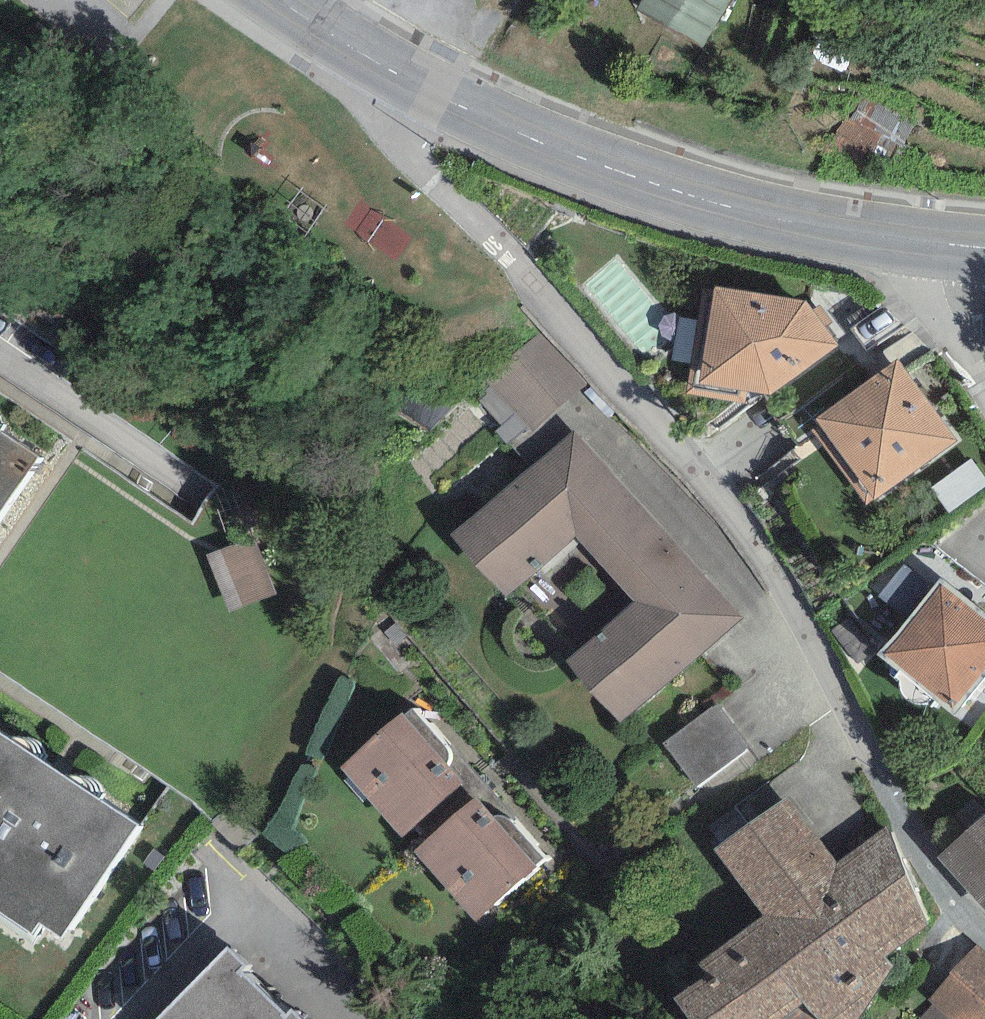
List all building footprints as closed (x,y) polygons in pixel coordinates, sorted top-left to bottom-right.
[(637,7),(704,46),(731,0),(642,0),(637,7)] [(806,300),(715,287),(715,293),(701,290),(686,394),(743,404),(744,390),(771,394),(839,348),(806,300)] [(550,440),(594,391),(546,348),(502,396),(550,440)] [(897,359),(816,419),(820,425),(812,430),(867,505),(956,440),(897,359)] [(742,619),(573,430),(453,537),(507,598),(577,536),(635,601),(567,661),(623,724),(742,619)] [(0,432),(0,512),(37,457),(0,432)] [(239,617),(284,605),(269,549),(224,560),(239,617)] [(939,580),(878,654),(951,714),(984,672),(984,618),(939,580)] [(715,705),(664,742),(695,785),(746,748),(715,705)] [(402,713),(341,766),(402,836),(463,783),(446,764),(449,759),(448,755),(447,750),(413,709),(403,715),(402,713)] [(0,732),(0,913),(31,934),(39,922),(62,937),(138,826),(0,732)] [(714,848),(763,917),(698,965),(707,976),(673,996),(690,1018),(817,1018),(818,1018),(860,1018),(895,966),(887,958),(928,926),(890,823),(835,863),(789,797),(714,848)] [(492,816),(476,798),(415,852),(476,921),(538,867),(536,865),(546,859),(516,825),(510,819),(505,816),(498,815),(492,816)] [(937,856),(984,908),(984,813),(937,856)] [(975,946),(930,1001),(934,1004),(921,1018),(984,1018),(984,954),(975,946)] [(227,948),(158,1018),(299,1018),(291,1011),(285,1017),(239,972),(245,966),(227,948)]
